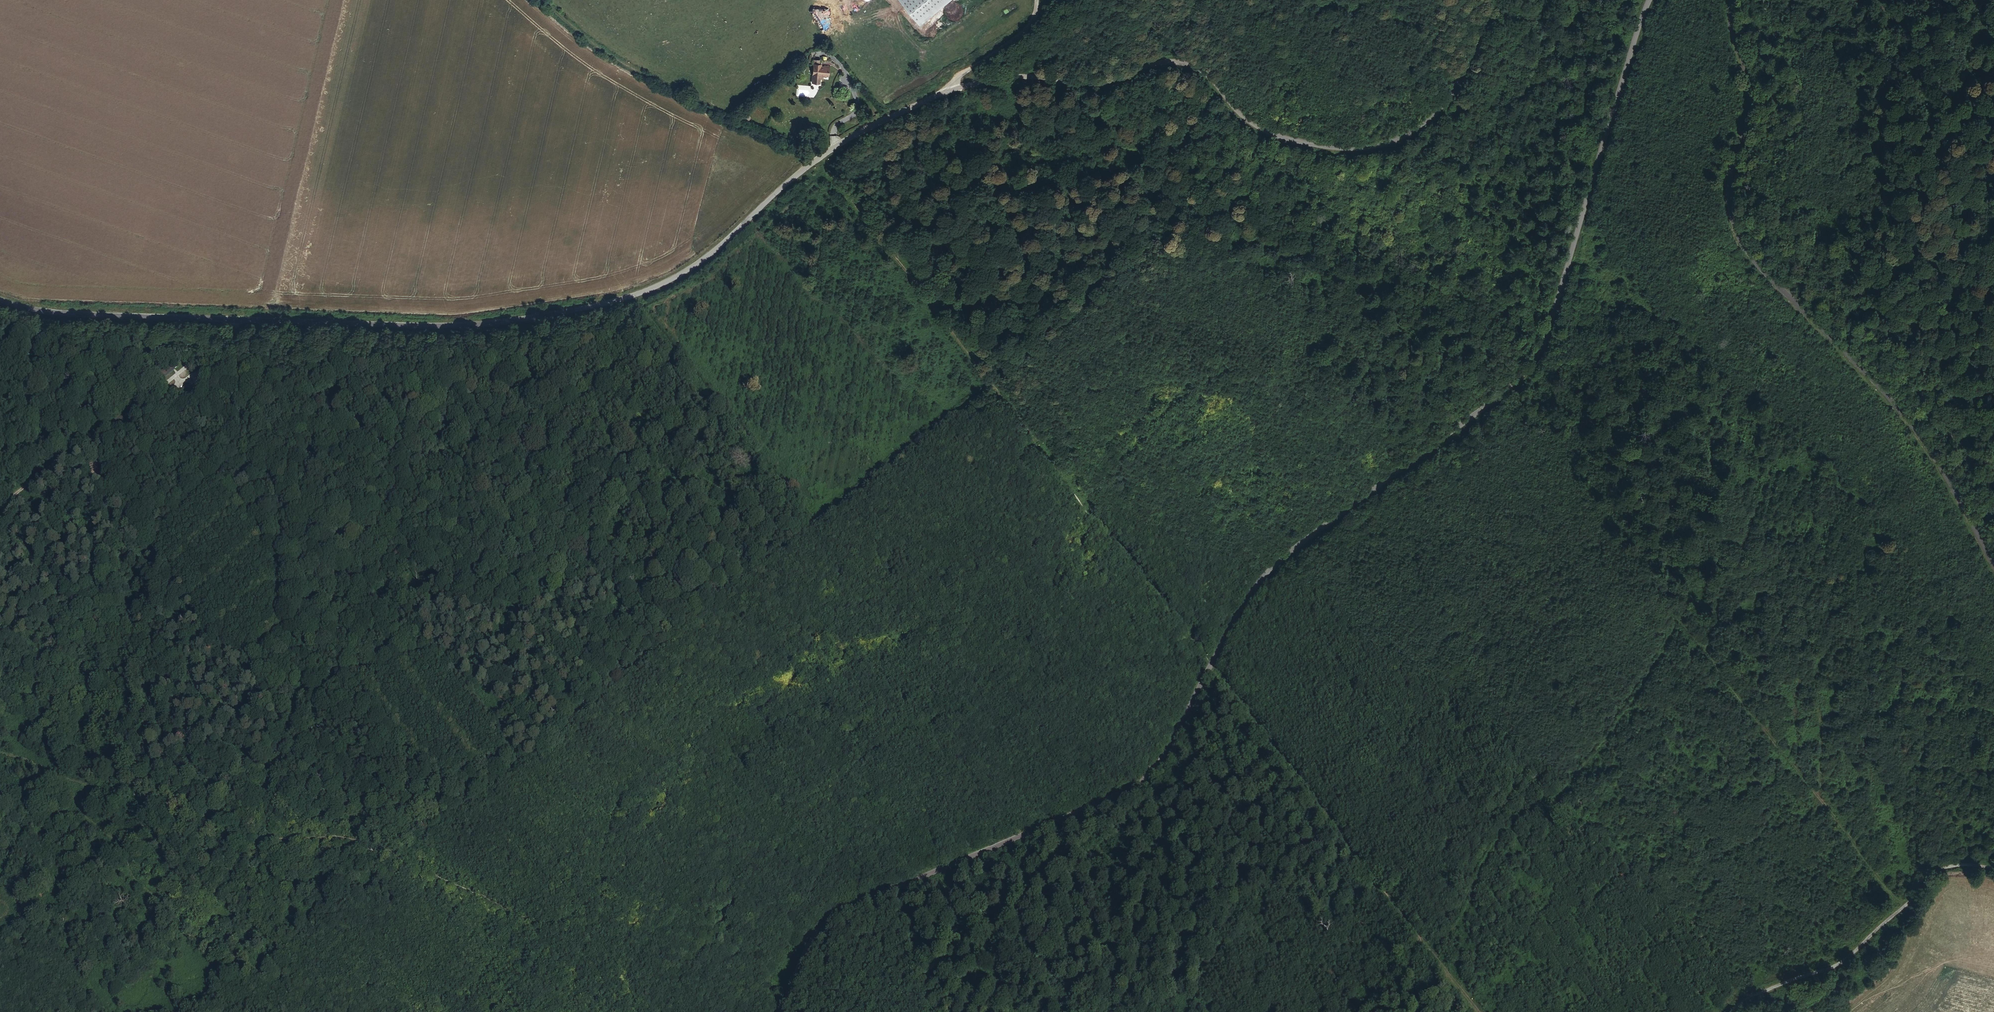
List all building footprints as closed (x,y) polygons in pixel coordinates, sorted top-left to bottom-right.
[(932,33),(946,27),(943,20),(929,26),(932,33)] [(824,77),(829,77),(830,68),(825,67),(822,67),(818,67),(818,65),(814,64),(812,83),(818,84),(818,79),(824,79),(824,77)] [(744,120),(750,118),(746,111),(741,113),(744,120)]
